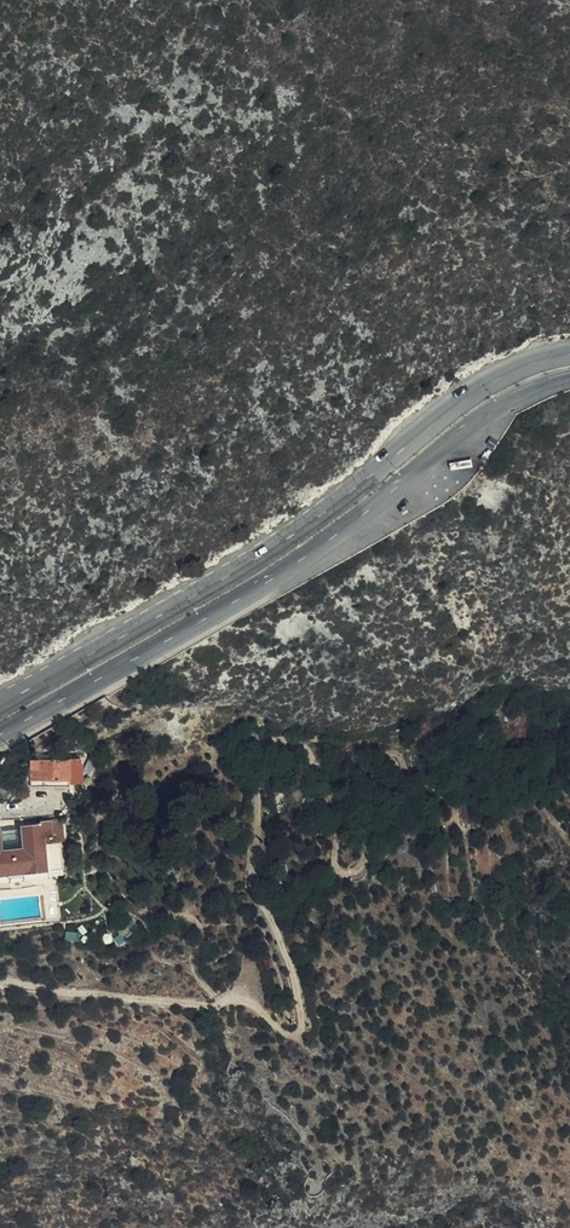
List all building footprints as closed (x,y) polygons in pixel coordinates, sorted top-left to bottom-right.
[(70,759),(31,760),(31,786),(70,786),(70,783),(70,765),(70,759)] [(80,765),(70,765),(70,783),(80,783),(80,765)] [(50,879),(47,841),(65,839),(62,818),(41,821),(41,823),(1,827),(0,828),(0,875),(2,875),(3,883),(8,883),(9,889),(14,889),(13,881),(16,878),(15,874),(19,873),(19,876),(23,879),(23,881),(50,879)] [(13,881),(14,889),(23,888),(23,881),(23,879),(19,876),(19,873),(15,874),(16,878),(13,881)]
